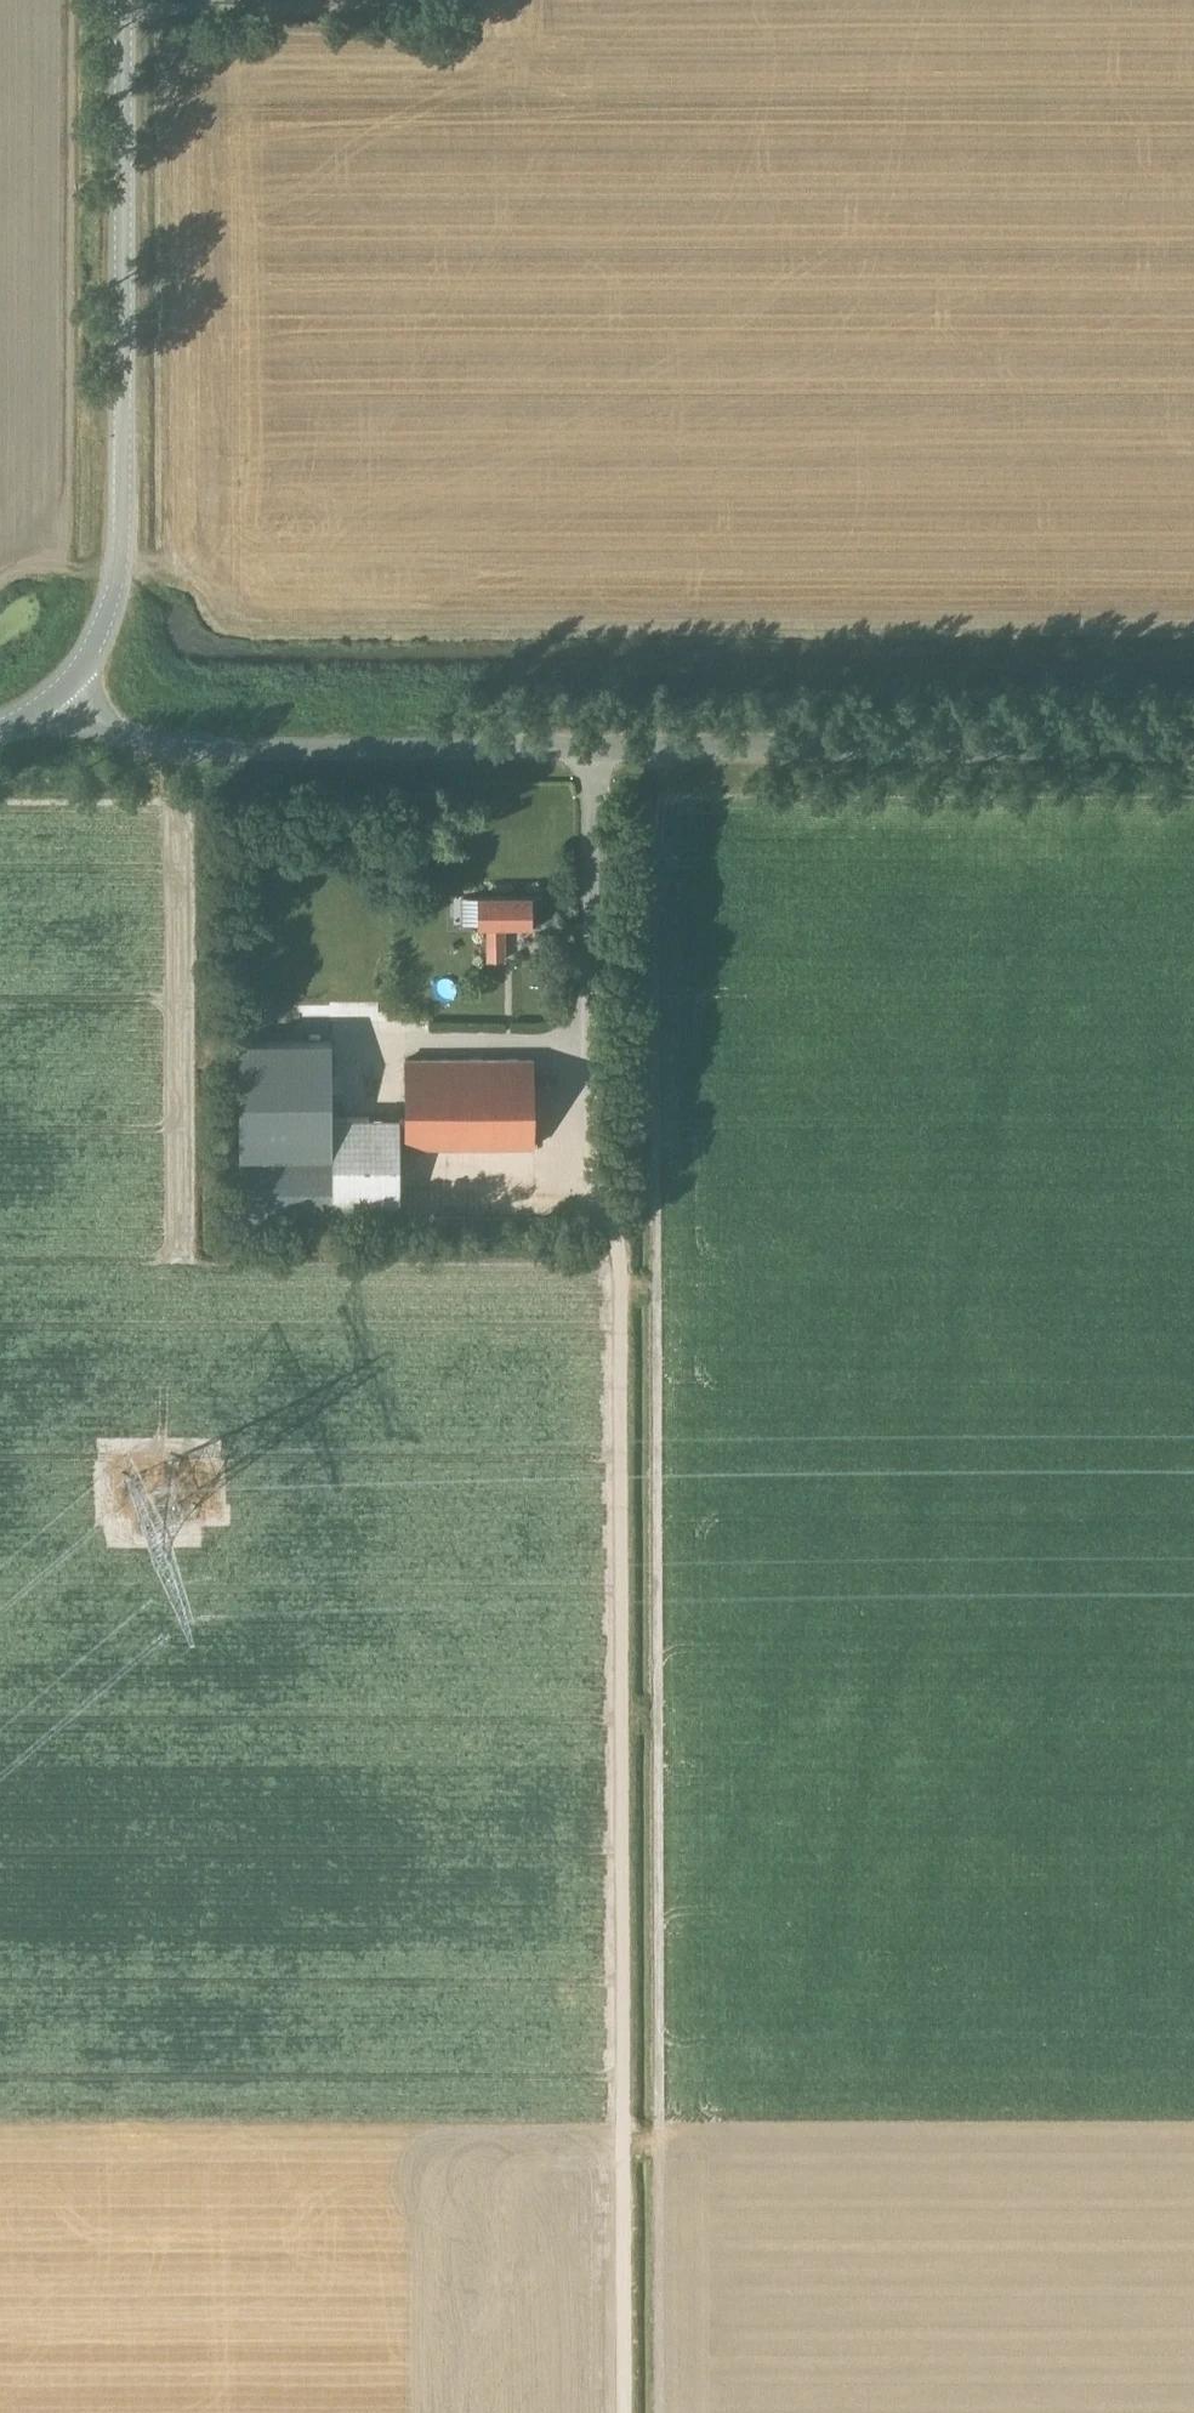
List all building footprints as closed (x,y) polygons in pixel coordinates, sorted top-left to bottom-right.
[(620,860),(620,844),(607,844),(607,860),(620,860)] [(531,894),(477,895),(478,924),(487,924),(488,944),(488,959),(504,958),(504,944),(504,924),(532,923),(542,923),(541,894),(531,894)] [(242,1038),(243,1157),(331,1157),(331,1117),(331,1038),(242,1038)] [(331,1157),(243,1157),(243,1216),(400,1216),(400,1144),(405,1144),(405,1147),(533,1146),(533,1058),(405,1058),(405,1117),(335,1117),(331,1117),(331,1157)]
